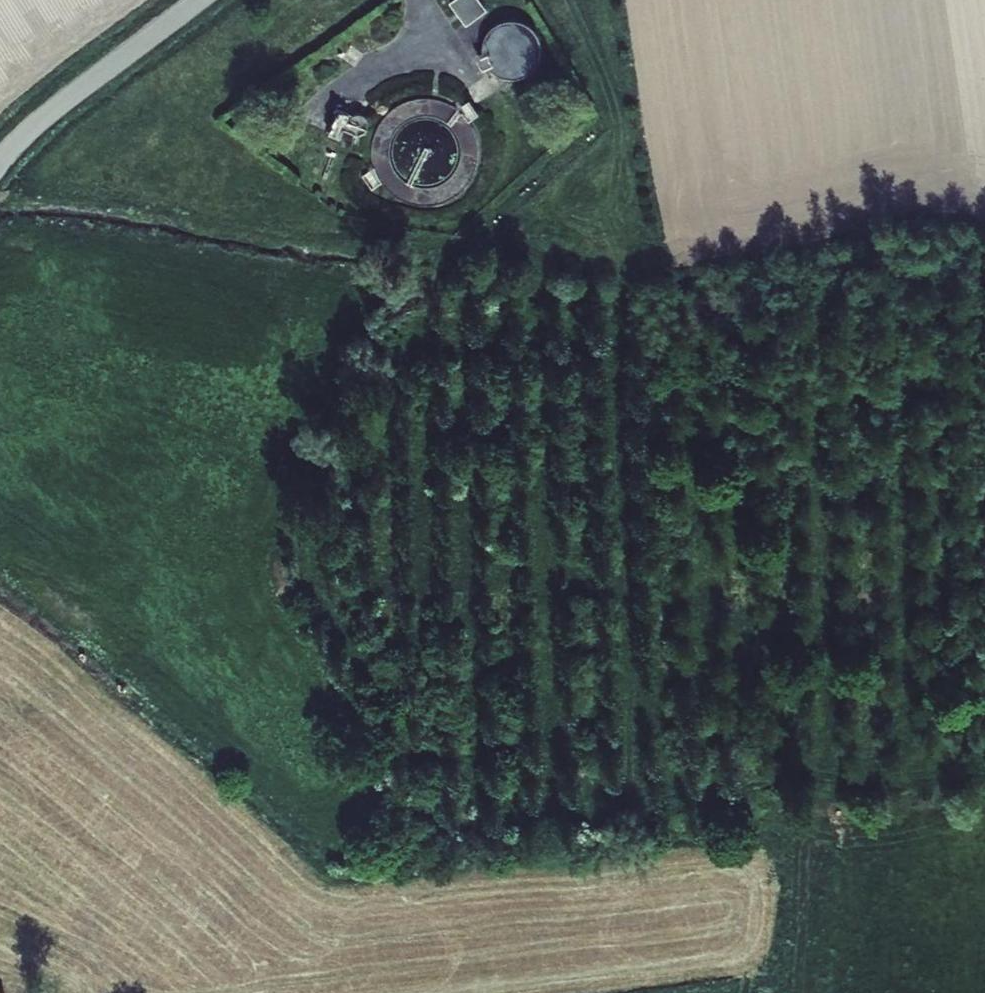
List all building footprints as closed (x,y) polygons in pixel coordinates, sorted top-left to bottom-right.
[(463,19),(484,5),(481,0),(450,0),(463,19)] [(498,18),(490,24),(484,30),(482,46),(487,58),(494,67),(507,74),(520,72),(530,67),(537,59),(540,47),(537,32),(531,23),(519,17),(508,17),(498,18)] [(413,94),(404,98),(394,104),(386,111),(377,122),(371,137),(374,154),(377,168),(385,185),(403,196),(422,199),(435,197),(450,192),(461,187),(468,179),(476,163),(478,142),(474,126),(468,113),(458,103),(444,97),(433,93),(423,93),(413,94)] [(337,130),(356,139),(367,118),(348,108),(337,130)]
